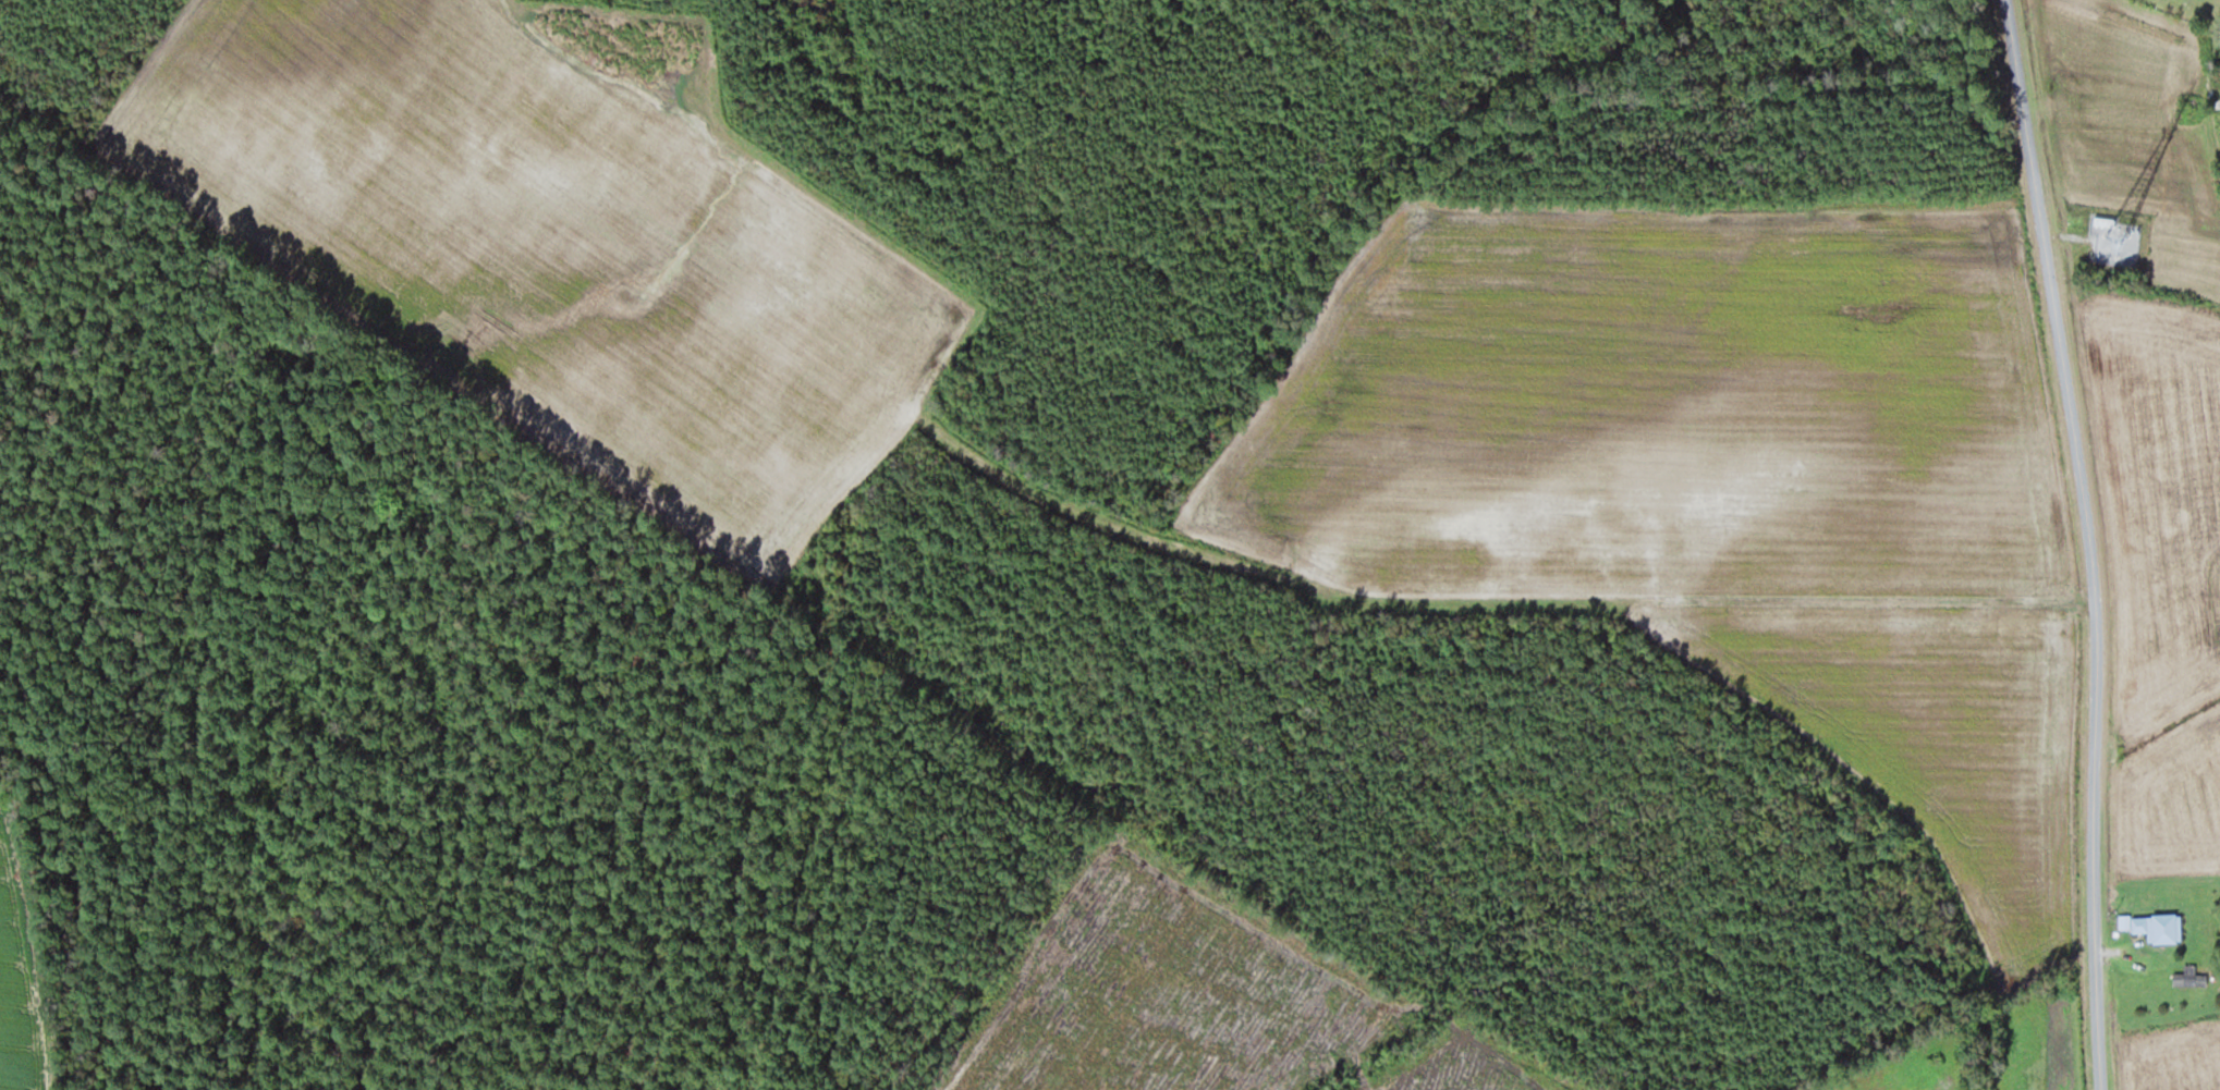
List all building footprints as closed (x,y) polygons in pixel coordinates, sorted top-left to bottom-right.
[(2150,932),(2150,943),(2180,943),(2180,914),(2133,915),(2133,932),(2150,932)] [(2186,973),(2175,973),(2175,985),(2209,985),(2209,964),(2186,964),(2186,973)]
